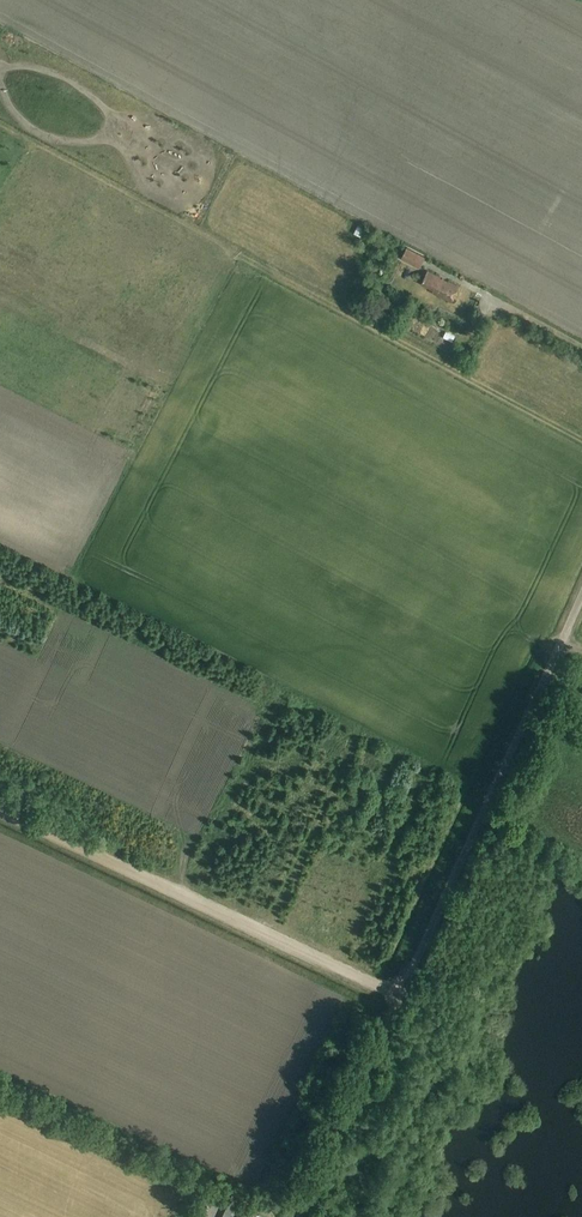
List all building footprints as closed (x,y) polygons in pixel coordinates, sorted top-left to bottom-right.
[(357,225),(353,233),(354,233),(360,236),(364,229),(358,226),(357,225)] [(343,241),(345,232),(337,230),(335,239),(343,241)] [(406,249),(401,259),(419,268),(424,257),(406,249)] [(390,257),(386,269),(404,275),(408,263),(390,257)] [(431,292),(450,302),(458,286),(427,270),(421,282),(433,288),(431,292)] [(404,294),(427,305),(432,295),(409,284),(404,294)] [(209,1204),(217,1183),(205,1178),(197,1199),(209,1204)] [(221,1216),(249,1216),(252,1209),(230,1199),(221,1216)]
